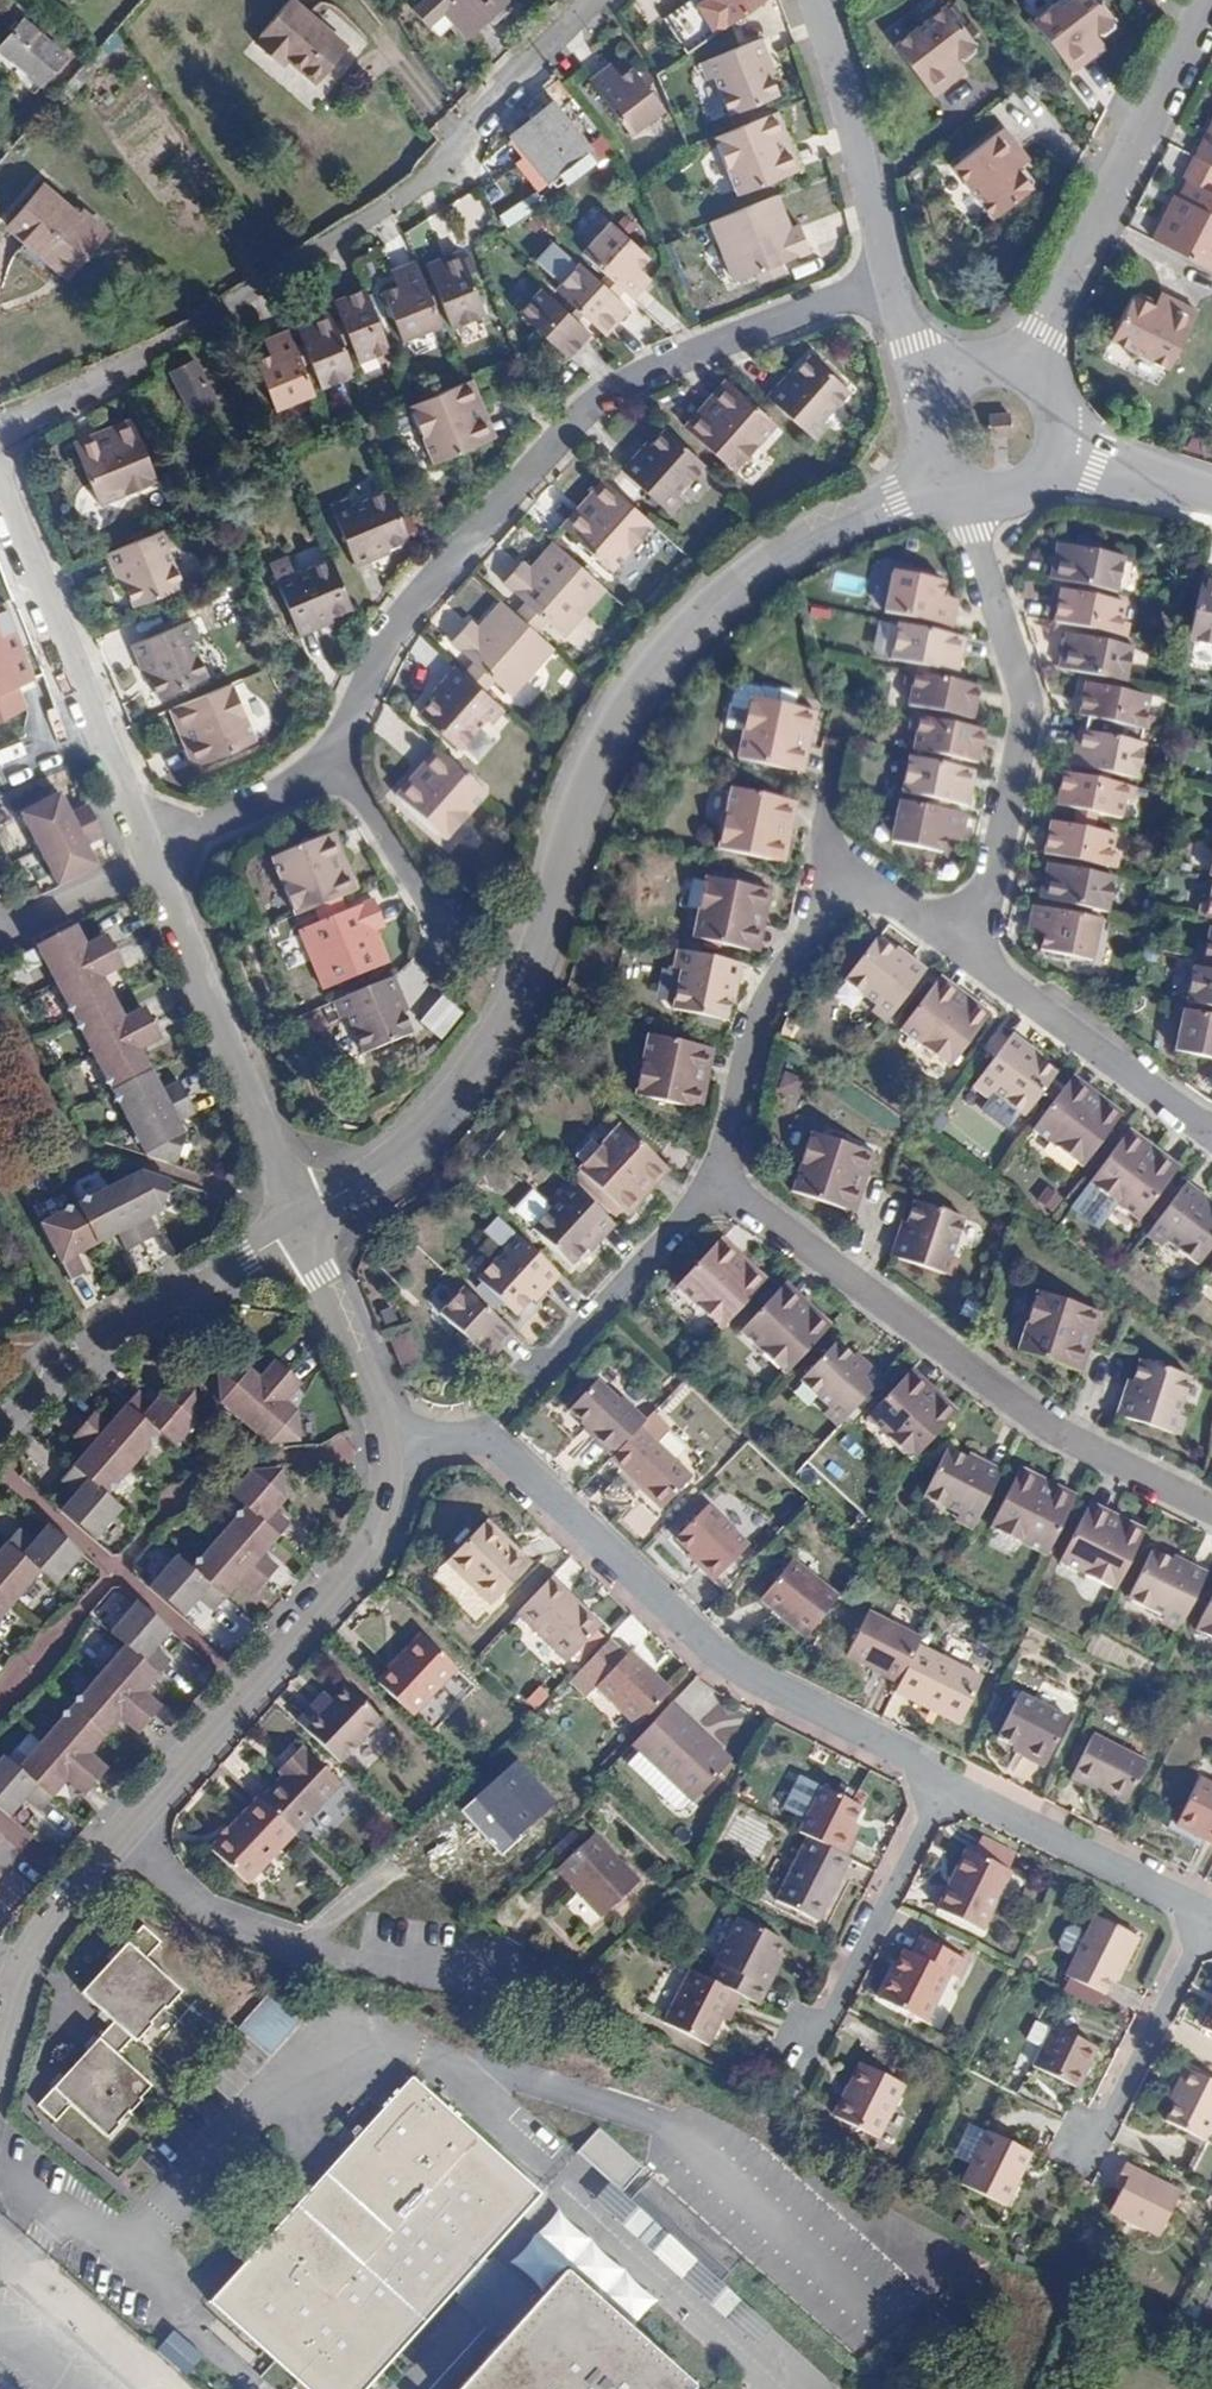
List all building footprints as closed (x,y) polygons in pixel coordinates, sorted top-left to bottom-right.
[(293,0),(289,0),(258,35),(261,38),(254,45),(272,62),(280,54),(314,85),(347,48),(293,0)] [(459,17),(471,30),(476,35),(490,22),(507,4),(504,0),(451,0),(447,4),(459,17)] [(1093,36),(1104,37),(1111,30),(1109,21),(1094,0),(1060,0),(1032,22),(1071,72),(1090,57),(1082,45),(1093,36)] [(514,12),(507,4),(490,22),(497,30),(514,12)] [(945,71),(956,62),(962,64),(974,56),(974,46),(945,8),(896,46),(932,97),(952,82),(945,71)] [(471,30),(459,17),(453,23),(465,36),(471,30)] [(23,76),(37,89),(63,60),(22,23),(0,47),(0,55),(8,63),(13,58),(28,71),(23,76)] [(652,35),(633,49),(641,61),(660,46),(652,35)] [(1101,48),(1093,36),(1082,45),(1090,57),(1101,48)] [(711,64),(717,82),(731,118),(786,96),(779,77),(773,79),(766,59),(772,57),(764,40),(711,64)] [(773,79),(779,77),(772,57),(766,59),(773,79)] [(8,63),(23,76),(28,71),(13,58),(8,63)] [(963,74),(956,62),(945,71),(952,82),(963,74)] [(708,85),(717,82),(711,64),(702,66),(708,85)] [(610,68),(604,74),(612,83),(618,78),(610,68)] [(612,83),(604,74),(589,87),(633,140),(666,113),(629,69),(618,78),(612,83)] [(536,126),(547,117),(543,111),(532,120),(536,126)] [(594,163),(590,157),(553,112),(547,117),(536,126),(518,141),(555,186),(565,178),(569,184),(594,163)] [(785,136),(776,114),(718,137),(738,189),(786,172),(774,139),(785,136)] [(1196,159),(1211,167),(1211,128),(1196,159)] [(1010,164),(1020,155),(1002,133),(954,170),(992,223),(1028,195),(1031,185),(1025,177),(1019,175),(1010,164)] [(797,169),(785,136),(774,139),(786,172),(797,169)] [(619,155),(608,141),(590,157),(594,163),(599,169),(619,155)] [(1028,167),(1020,155),(1010,164),(1019,175),(1028,167)] [(84,212),(49,182),(14,223),(65,266),(88,239),(95,244),(111,226),(89,206),(84,212)] [(1154,242),(1211,271),(1211,195),(1190,184),(1181,201),(1176,215),(1169,212),(1154,242)] [(1176,215),(1181,201),(1176,198),(1169,212),(1176,215)] [(786,222),(776,199),(712,224),(733,280),(754,273),(782,264),(808,254),(795,219),(786,222)] [(581,254),(605,276),(620,290),(632,301),(644,289),(634,278),(641,271),(650,260),(610,224),(581,254)] [(436,285),(427,287),(432,303),(441,300),(454,329),(484,316),(460,253),(429,264),(436,285)] [(427,287),(417,262),(402,268),(405,282),(397,286),(383,291),(402,341),(441,326),(432,303),(427,287)] [(578,262),(553,289),(566,301),(581,315),(603,336),(628,308),(614,296),(620,290),(605,276),(600,282),(578,262)] [(786,275),(782,264),(754,273),(759,285),(786,275)] [(405,282),(402,268),(393,271),(397,286),(405,282)] [(651,281),(641,271),(634,278),(644,289),(651,281)] [(392,359),(366,290),(337,301),(342,316),(350,336),(359,362),(375,356),(377,363),(392,359)] [(526,303),(519,297),(538,335),(565,359),(588,335),(575,323),(560,309),(539,290),(526,303)] [(1167,315),(1155,309),(1153,300),(1143,294),(1136,299),(1114,340),(1167,369),(1195,316),(1173,303),(1167,315)] [(538,335),(519,297),(511,309),(513,313),(538,335)] [(1161,297),(1155,309),(1167,315),(1173,303),(1161,297)] [(566,301),(560,309),(575,323),(581,315),(566,301)] [(305,344),(297,348),(302,361),(310,358),(321,386),(354,374),(341,340),(334,320),(330,311),(297,324),(305,344)] [(350,336),(342,316),(334,320),(341,340),(350,336)] [(297,348),(289,327),(273,334),(278,349),(269,353),(255,358),(275,406),(314,392),(302,361),(297,348)] [(278,349),(273,334),(263,338),(269,353),(278,349)] [(777,386),(764,399),(806,438),(821,423),(846,392),(806,358),(781,388),(777,386)] [(222,411),(198,367),(175,380),(199,423),(222,411)] [(480,403),(470,380),(462,384),(410,405),(406,407),(431,465),(486,442),(472,407),(480,403)] [(704,420),(730,388),(722,382),(695,412),(704,420)] [(772,425),(730,388),(704,420),(695,412),(682,428),(733,472),(772,425)] [(495,438),(480,403),(472,407),(486,442),(495,438)] [(1019,438),(1014,411),(980,416),(985,442),(1019,438)] [(109,434),(72,450),(94,504),(152,480),(126,415),(105,424),(109,434)] [(806,438),(814,445),(827,428),(821,423),(806,438)] [(68,439),(72,450),(109,434),(105,424),(68,439)] [(705,468),(664,434),(640,462),(635,459),(620,475),(665,514),(678,498),(705,468)] [(370,550),(406,533),(386,483),(349,499),(330,508),(353,562),(372,555),(370,550)] [(613,576),(653,528),(602,483),(603,484),(588,501),(597,509),(571,538),(613,576)] [(326,498),(330,508),(349,499),(345,489),(326,498)] [(678,498),(665,514),(671,520),(686,503),(678,498)] [(562,531),(571,538),(597,509),(588,501),(562,531)] [(173,543),(167,525),(158,530),(165,546),(173,543)] [(158,530),(105,551),(111,568),(117,566),(132,604),(180,583),(165,546),(158,530)] [(565,637),(607,592),(555,546),(529,573),(522,567),(506,584),(526,604),(547,623),(565,637)] [(1067,549),(1066,559),(1087,563),(1088,553),(1067,549)] [(347,600),(327,551),(288,567),(271,574),(292,629),(312,620),(311,614),(347,600)] [(1050,555),(1044,590),(1071,596),(1091,600),(1094,601),(1115,606),(1117,593),(1110,591),(1115,569),(1087,563),(1066,559),(1050,555)] [(271,574),(288,567),(285,558),(267,566),(271,574)] [(946,638),(949,622),(937,618),(939,608),(942,595),(888,583),(879,623),(946,638)] [(1198,584),(1189,622),(1183,653),(1211,658),(1211,587),(1198,584)] [(1091,600),(1071,596),(1070,604),(1091,609),(1091,600)] [(192,620),(184,600),(177,603),(185,623),(192,620)] [(1053,601),(1046,635),(1077,641),(1095,646),(1115,649),(1119,636),(1113,633),(1115,616),(1091,609),(1070,604),(1053,601)] [(177,603),(124,625),(131,644),(135,642),(151,679),(199,658),(185,623),(177,603)] [(535,636),(547,623),(526,604),(514,617),(535,636)] [(511,696),(551,652),(535,636),(514,617),(500,605),(478,629),(471,622),(452,645),(472,662),(492,681),(511,696)] [(937,618),(949,622),(952,611),(939,608),(937,618)] [(953,684),(960,648),(895,634),(887,670),(916,676),(915,683),(931,686),(932,679),(953,684)] [(1058,645),(1051,681),(1095,691),(1114,694),(1122,661),(1094,653),(1095,646),(1077,641),(1076,649),(1058,645)] [(482,694),(492,681),(472,662),(461,675),(482,694)] [(458,749),(483,721),(495,707),(482,694),(461,675),(454,670),(441,682),(446,688),(420,716),(458,749)] [(228,681),(167,705),(175,726),(186,722),(201,761),(254,739),(228,681)] [(970,730),(977,697),(931,686),(915,683),(905,681),(902,696),(910,697),(907,717),(934,722),(954,727),(970,730)] [(1114,694),(1095,691),(1093,699),(1117,705),(1118,695),(1114,694)] [(1080,697),(1074,728),(1144,743),(1145,728),(1137,726),(1140,711),(1117,705),(1093,699),(1080,697)] [(796,780),(801,759),(790,756),(799,719),(745,705),(731,763),(796,780)] [(491,727),(503,714),(495,707),(483,721),(491,727)] [(790,756),(801,759),(811,722),(799,719),(790,756)] [(186,722),(175,726),(192,765),(201,761),(186,722)] [(953,734),(954,727),(934,722),(933,730),(953,734)] [(972,772),(981,740),(953,734),(933,730),(909,724),(905,739),(912,740),(908,759),(935,764),(958,769),(972,772)] [(1082,781),(1080,790),(1097,794),(1098,785),(1129,791),(1136,758),(1070,744),(1062,777),(1082,781)] [(436,752),(409,783),(416,789),(444,760),(436,752)] [(442,844),(484,798),(444,760),(416,789),(409,783),(393,799),(442,844)] [(957,777),(958,769),(935,764),(935,771),(957,777)] [(963,815),(971,780),(957,777),(935,771),(904,766),(897,802),(925,808),(925,816),(941,819),(943,810),(963,815)] [(1080,790),(1054,785),(1047,815),(1062,818),(1082,821),(1110,829),(1113,815),(1122,815),(1126,800),(1097,794),(1080,790)] [(773,868),(779,847),(769,845),(778,808),(724,795),(710,852),(773,868)] [(52,803),(8,821),(41,895),(84,878),(76,856),(97,846),(84,814),(61,824),(52,803)] [(769,845),(779,847),(787,810),(778,808),(769,845)] [(958,843),(962,824),(941,819),(925,816),(896,810),(886,851),(940,863),(943,850),(944,840),(958,843)] [(1062,818),(1061,828),(1080,832),(1082,821),(1062,818)] [(1080,832),(1061,828),(1058,838),(1078,841),(1080,832)] [(337,830),(327,835),(342,873),(352,869),(337,830)] [(1039,834),(1033,865),(1059,870),(1077,874),(1104,880),(1107,869),(1097,867),(1101,848),(1078,841),(1058,838),(1039,834)] [(276,855),(296,912),(312,907),(340,896),(358,888),(352,869),(342,873),(327,835),(276,855)] [(955,853),(958,843),(944,840),(943,850),(955,853)] [(1206,854),(1198,889),(1211,892),(1211,855),(1206,854)] [(1074,883),(1077,874),(1059,870),(1056,879),(1037,875),(1029,909),(1094,924),(1102,889),(1074,883)] [(750,959),(754,941),(744,940),(753,896),(700,885),(686,946),(750,959)] [(347,909),(317,920),(298,928),(321,990),(392,961),(380,925),(386,922),(376,896),(347,909)] [(340,896),(312,907),(317,920),(347,909),(340,896)] [(744,940),(754,941),(764,899),(753,896),(744,940)] [(1204,899),(1201,917),(1192,915),(1189,928),(1211,934),(1211,901),(1204,899)] [(1033,940),(1031,947),(1028,961),(1080,971),(1089,932),(1022,917),(1019,936),(1033,940)] [(1017,944),(1031,947),(1033,940),(1019,936),(1017,944)] [(1200,940),(1195,957),(1188,955),(1184,970),(1211,976),(1211,943),(1200,940)] [(60,945),(18,967),(124,1171),(160,1182),(169,1154),(163,1140),(184,1129),(169,1097),(145,1109),(125,1067),(144,1056),(128,1025),(108,1036),(88,996),(108,985),(92,954),(71,965),(60,945)] [(875,1029),(911,982),(895,970),(892,974),(860,950),(829,990),(862,1018),(875,1029)] [(678,957),(669,955),(665,971),(674,972),(678,957)] [(678,957),(674,972),(666,1013),(716,1023),(726,983),(730,984),(733,969),(678,957)] [(399,992),(392,973),(339,995),(345,1012),(359,1050),(408,1031),(394,995),(399,992)] [(1211,1022),(1211,985),(1182,979),(1174,1013),(1211,1022)] [(929,989),(922,999),(953,1023),(960,1014),(929,989)] [(339,995),(330,998),(336,1016),(345,1012),(339,995)] [(423,1023),(446,1041),(468,1013),(444,995),(423,1023)] [(953,1023),(922,999),(887,1041),(935,1077),(975,1026),(960,1014),(953,1023)] [(857,1025),(870,1036),(875,1029),(862,1018),(857,1025)] [(1171,1023),(1162,1065),(1211,1076),(1211,1032),(1171,1023)] [(693,1114),(698,1095),(688,1093),(698,1053),(642,1042),(629,1102),(693,1114)] [(960,1091),(976,1105),(1005,1128),(1038,1087),(1008,1064),(1012,1058),(996,1046),(960,1091)] [(688,1093),(698,1095),(706,1054),(698,1053),(688,1093)] [(801,1096),(806,1078),(786,1072),(781,1091),(801,1096)] [(969,1112),(976,1105),(960,1091),(955,1100),(969,1112)] [(1087,1115),(1055,1091),(1049,1098),(1081,1122),(1087,1115)] [(1049,1098),(1014,1142),(1063,1180),(1102,1127),(1087,1115),(1081,1122),(1049,1098)] [(620,1220),(635,1205),(627,1200),(655,1168),(613,1129),(573,1174),(620,1220)] [(774,1199),(828,1217),(842,1179),(851,1183),(857,1161),(793,1139),(774,1199)] [(1130,1158),(1112,1145),(1072,1196),(1120,1233),(1155,1188),(1125,1164),(1130,1158)] [(1125,1164),(1155,1188),(1161,1181),(1130,1158),(1125,1164)] [(627,1200),(635,1205),(662,1174),(655,1168),(627,1200)] [(828,1217),(839,1221),(849,1192),(851,1183),(842,1179),(828,1217)] [(546,1197),(553,1204),(565,1191),(559,1185),(546,1197)] [(23,1241),(58,1304),(71,1297),(61,1276),(102,1254),(113,1276),(144,1259),(133,1238),(145,1231),(155,1201),(123,1191),(23,1241)] [(593,1244),(607,1231),(565,1191),(553,1204),(526,1233),(563,1270),(591,1241),(593,1244)] [(1169,1197),(1135,1242),(1149,1255),(1182,1280),(1211,1242),(1211,1236),(1183,1214),(1186,1210),(1169,1197)] [(880,1246),(874,1264),(929,1282),(934,1266),(946,1227),(895,1210),(884,1248),(880,1246)] [(489,1247),(497,1253),(508,1240),(501,1233),(489,1247)] [(739,1269),(745,1263),(715,1235),(709,1242),(739,1269)] [(538,1292),(551,1279),(508,1240),(497,1253),(469,1283),(507,1319),(535,1290),(538,1292)] [(670,1282),(716,1327),(763,1277),(745,1263),(739,1269),(709,1242),(670,1282)] [(1149,1255),(1135,1242),(1129,1250),(1144,1262),(1149,1255)] [(1197,1284),(1211,1296),(1211,1265),(1197,1284)] [(934,1266),(929,1282),(938,1285),(943,1269),(934,1266)] [(473,1355),(497,1331),(445,1282),(435,1291),(441,1297),(428,1311),(448,1332),(464,1346),(473,1355)] [(780,1282),(774,1289),(802,1315),(808,1308),(780,1282)] [(736,1330),(781,1372),(826,1324),(808,1308),(802,1315),(774,1289),(736,1330)] [(1000,1359),(1053,1379),(1064,1340),(1076,1345),(1082,1324),(1019,1302),(1000,1359)] [(458,1353),(464,1346),(448,1332),(442,1339),(458,1353)] [(408,1335),(386,1341),(396,1373),(420,1365),(408,1335)] [(1053,1379),(1065,1382),(1075,1352),(1076,1345),(1064,1340),(1053,1379)] [(836,1420),(875,1378),(860,1364),(857,1368),(827,1341),(793,1379),(822,1406),(836,1420)] [(247,1363),(216,1365),(219,1401),(264,1438),(297,1434),(296,1403),(283,1393),(297,1375),(271,1355),(257,1373),(247,1363)] [(908,1369),(901,1377),(927,1403),(935,1395),(908,1369)] [(1104,1410),(1099,1427),(1153,1445),(1160,1427),(1174,1390),(1123,1371),(1109,1410),(1104,1410)] [(862,1415),(905,1458),(950,1411),(935,1395),(927,1403),(901,1377),(862,1415)] [(582,1434),(604,1454),(631,1427),(638,1420),(593,1378),(565,1407),(588,1429),(582,1434)] [(92,1538),(120,1505),(107,1493),(160,1432),(176,1445),(195,1422),(192,1388),(160,1390),(151,1401),(135,1388),(110,1420),(91,1405),(70,1430),(86,1447),(60,1477),(74,1490),(58,1509),(92,1538)] [(816,1413),(829,1427),(836,1420),(822,1406),(816,1413)] [(631,1427),(641,1437),(656,1421),(647,1411),(638,1420),(631,1427)] [(604,1454),(603,1456),(654,1504),(681,1475),(641,1437),(631,1427),(604,1454)] [(1160,1427),(1153,1445),(1161,1448),(1167,1430),(1160,1427)] [(950,1513),(967,1521),(994,1470),(974,1459),(972,1465),(936,1447),(914,1494),(950,1513)] [(242,1576),(254,1587),(259,1592),(285,1566),(265,1549),(290,1517),(275,1503),(284,1491),(281,1463),(245,1465),(226,1486),(244,1503),(192,1563),(178,1552),(150,1583),(186,1613),(200,1595),(216,1608),(242,1576)] [(983,1530),(1038,1557),(1064,1507),(1029,1489),(1034,1481),(1013,1470),(983,1530)] [(1029,1489),(1064,1507),(1069,1498),(1034,1481),(1029,1489)] [(687,1557),(718,1588),(753,1552),(699,1500),(667,1534),(681,1548),(689,1555),(687,1557)] [(1083,1504),(1079,1514),(1112,1532),(1117,1523),(1083,1504)] [(483,1505),(479,1510),(500,1531),(505,1526),(483,1505)] [(500,1531),(479,1510),(445,1547),(489,1589),(528,1549),(505,1526),(500,1531)] [(945,1521),(964,1531),(967,1521),(950,1513),(945,1521)] [(1054,1562),(1108,1591),(1138,1533),(1117,1523),(1112,1532),(1079,1514),(1054,1562)] [(40,1572),(53,1584),(81,1553),(47,1522),(30,1542),(15,1530),(0,1547),(0,1619),(40,1572)] [(678,1550),(687,1557),(689,1555),(681,1548),(678,1550)] [(1173,1625),(1199,1573),(1182,1565),(1179,1571),(1144,1552),(1120,1598),(1156,1616),(1173,1625)] [(758,1598),(805,1637),(838,1596),(792,1560),(758,1598)] [(556,1588),(540,1573),(507,1609),(562,1663),(595,1626),(575,1607),(571,1611),(552,1593),(556,1588)] [(1211,1643),(1211,1584),(1189,1630),(1211,1643)] [(575,1607),(556,1588),(552,1593),(571,1611),(575,1607)] [(155,1700),(145,1691),(173,1660),(158,1647),(156,1646),(173,1628),(137,1599),(109,1631),(122,1644),(16,1764),(3,1755),(0,1758),(0,1807),(11,1816),(27,1797),(43,1809),(68,1780),(88,1793),(109,1769),(92,1753),(122,1719),(139,1733),(163,1706),(155,1700)] [(887,1680),(905,1646),(909,1637),(853,1608),(831,1652),(887,1680)] [(1152,1625),(1169,1634),(1173,1625),(1156,1616),(1152,1625)] [(429,1624),(383,1669),(414,1699),(459,1654),(429,1624)] [(887,1680),(883,1690),(944,1720),(966,1675),(905,1646),(887,1680)] [(630,1725),(662,1691),(620,1653),(590,1685),(630,1725)] [(317,1697),(299,1714),(343,1756),(382,1715),(346,1679),(331,1693),(322,1702),(317,1697)] [(327,1687),(317,1697),(322,1702),(331,1693),(327,1687)] [(1030,1756),(1053,1712),(1006,1689),(984,1732),(1030,1756)] [(724,1763),(665,1707),(625,1748),(685,1804),(724,1763)] [(1113,1798),(1134,1759),(1081,1732),(1061,1770),(1113,1798)] [(259,1789),(292,1822),(341,1775),(300,1736),(285,1751),(291,1757),(283,1765),(259,1789)] [(291,1757),(285,1751),(277,1759),(283,1765),(291,1757)] [(521,1832),(554,1800),(519,1762),(480,1796),(497,1816),(503,1812),(521,1832)] [(1211,1825),(1211,1786),(1185,1772),(1160,1817),(1204,1840),(1211,1825)] [(780,1822),(794,1829),(830,1848),(839,1831),(835,1829),(829,1826),(836,1812),(843,1798),(803,1777),(780,1822)] [(244,1874),(294,1824),(292,1822),(259,1789),(255,1787),(206,1836),(244,1874)] [(829,1826),(835,1829),(842,1815),(836,1812),(829,1826)] [(803,1913),(836,1851),(830,1848),(794,1829),(762,1892),(803,1913)] [(555,1866),(567,1878),(598,1843),(588,1833),(555,1866)] [(959,1850),(993,1866),(1000,1850),(970,1835),(961,1851),(959,1850)] [(567,1878),(599,1910),(632,1874),(598,1843),(567,1878)] [(942,1885),(935,1881),(922,1907),(967,1929),(998,1868),(993,1866),(959,1850),(942,1885)] [(632,1874),(599,1910),(603,1914),(637,1879),(632,1874)] [(721,1985),(745,1995),(754,1977),(748,1974),(757,1955),(768,1936),(723,1913),(694,1970),(714,1981),(721,1985)] [(1103,1958),(1110,1963),(1124,1936),(1082,1915),(1051,1974),(1086,1993),(1094,1976),(1103,1958)] [(154,1942),(137,1925),(76,1991),(106,2021),(31,2103),(50,2120),(65,2103),(99,2133),(144,2085),(111,2054),(170,1989),(140,1960),(154,1942)] [(886,1970),(881,1967),(866,1996),(909,2018),(934,1968),(942,1972),(950,1957),(907,1937),(900,1951),(897,1950),(886,1970)] [(891,1947),(881,1967),(886,1970),(897,1950),(891,1947)] [(748,1974),(754,1977),(764,1959),(757,1955),(748,1974)] [(1102,1980),(1110,1963),(1103,1958),(1094,1976),(1102,1980)] [(694,1970),(669,1959),(644,2011),(688,2032),(704,2004),(714,1981),(694,1970)] [(710,2007),(721,1985),(714,1981),(704,2004),(710,2007)] [(262,2054),(294,2019),(263,1992),(232,2025),(262,2054)] [(1195,2005),(1183,2029),(1190,2033),(1202,2008),(1195,2005)] [(1059,2084),(1080,2041),(1039,2021),(1017,2063),(1059,2084)] [(890,2081),(849,2061),(821,2114),(863,2134),(890,2081)] [(561,2266),(531,2299),(512,2282),(499,2270),(480,2254),(537,2189),(409,2073),(205,2300),(304,2388),(360,2388),(450,2287),(481,2315),(502,2333),(452,2388),(687,2388),(561,2266)] [(1163,2077),(1153,2097),(1159,2101),(1153,2112),(1146,2128),(1183,2146),(1206,2098),(1163,2077)] [(1159,2101),(1153,2097),(1148,2109),(1153,2112),(1159,2101)] [(988,2202),(1015,2148),(973,2128),(947,2180),(988,2202)] [(601,2129),(580,2151),(622,2189),(643,2167),(601,2129)] [(1162,2187),(1110,2159),(1101,2177),(1108,2181),(1096,2206),(1141,2229),(1162,2187)] [(654,2223),(673,2197),(647,2173),(626,2197),(654,2223)] [(641,2242),(651,2227),(607,2186),(594,2200),(599,2204),(631,2233),(641,2242)] [(663,2231),(682,2205),(673,2197),(654,2223),(663,2231)] [(499,2270),(512,2282),(574,2211),(562,2199),(499,2270)] [(738,2255),(682,2205),(663,2231),(718,2279),(738,2255)] [(650,2250),(660,2235),(651,2227),(641,2242),(650,2250)] [(757,2321),(660,2235),(650,2250),(660,2259),(734,2325),(745,2335),(757,2321)] [(166,2333),(153,2348),(174,2367),(187,2352),(166,2333)]
